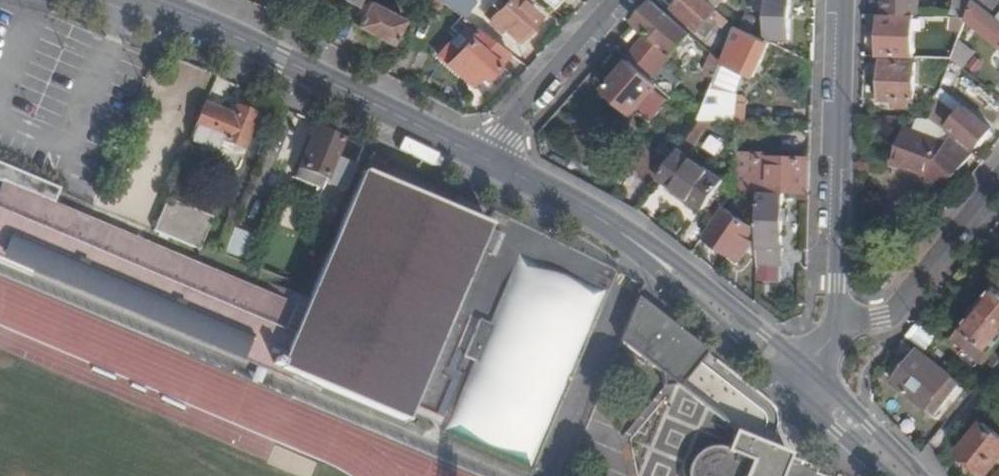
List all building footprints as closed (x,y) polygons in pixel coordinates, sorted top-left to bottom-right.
[(426,2),(439,11),(444,4),(439,0),(427,0),(426,2)] [(473,0),(439,0),(444,4),(459,15),(465,19),(477,3),(473,0)] [(522,0),(507,0),(506,1),(505,0),(497,0),(494,4),(499,10),(492,17),(519,41),(540,17),(522,0)] [(553,10),(562,0),(542,0),(553,10)] [(707,0),(682,0),(674,9),(698,30),(717,9),(707,0)] [(725,0),(707,0),(717,9),(725,0)] [(768,38),(790,39),(791,0),(769,0),(768,38)] [(885,15),(916,16),(918,16),(919,0),(886,0),(885,15)] [(951,17),(968,18),(975,0),(956,0),(951,17)] [(963,32),(966,35),(975,25),(998,44),(998,18),(995,15),(976,0),(975,0),(968,18),(963,32)] [(995,15),(998,10),(998,0),(976,0),(995,15)] [(391,45),(405,20),(370,1),(356,26),(391,45)] [(692,35),(654,1),(636,22),(648,33),(651,35),(638,50),(642,54),(634,63),(659,85),(662,88),(674,75),(664,65),(692,35)] [(708,39),(720,24),(725,28),(731,21),(717,9),(698,30),(708,39)] [(468,41),(478,30),(465,19),(459,15),(450,26),(457,32),(468,41)] [(885,15),(881,15),(879,57),(915,58),(916,16),(885,15)] [(729,27),(735,32),(738,27),(733,23),(729,27)] [(723,62),(755,77),(773,44),(740,28),(738,27),(735,32),(723,62)] [(485,80),(509,54),(478,30),(468,41),(458,53),(448,65),(471,85),(480,75),(485,80)] [(448,44),(458,53),(468,41),(457,32),(448,44)] [(651,35),(648,33),(627,57),(632,61),(634,63),(642,54),(638,50),(651,35)] [(437,56),(448,65),(458,53),(448,44),(437,56)] [(717,78),(723,62),(714,54),(706,73),(717,78)] [(659,85),(634,63),(632,61),(608,90),(635,113),(659,85)] [(915,101),(916,63),(884,62),(882,99),(915,101)] [(736,104),(736,93),(713,88),(707,103),(736,104)] [(942,92),(929,115),(949,126),(962,103),(942,92)] [(719,121),(735,122),(736,104),(707,103),(699,121),(719,121)] [(256,117),(238,109),(234,118),(205,106),(191,141),(217,151),(221,141),(242,149),(256,117)] [(993,129),(966,107),(950,127),(977,149),(983,141),(986,142),(994,133),(991,131),(993,129)] [(686,141),(699,121),(695,117),(681,137),(686,141)] [(931,119),(919,119),(914,133),(947,146),(954,137),(931,119)] [(691,157),(709,129),(719,129),(719,121),(699,121),(686,141),(681,149),(691,157)] [(947,189),(975,154),(954,137),(947,146),(914,133),(907,130),(895,162),(934,177),(947,189)] [(313,179),(345,192),(362,148),(330,132),(327,137),(315,132),(296,180),(310,186),(313,179)] [(712,134),(703,148),(717,156),(725,142),(712,134)] [(658,151),(648,143),(630,167),(640,173),(658,151)] [(658,151),(640,173),(656,185),(662,177),(674,160),(659,149),(658,151)] [(674,160),(662,177),(707,209),(725,182),(691,157),(681,149),(674,160)] [(749,152),(738,152),(737,191),(747,192),(749,152)] [(799,194),(810,194),(811,159),(763,158),(763,153),(749,152),(747,192),(760,192),(785,194),(799,194)] [(2,187),(51,207),(52,207),(58,194),(0,170),(0,186),(2,187)] [(52,207),(51,207),(47,217),(0,198),(0,241),(273,354),(269,365),(305,380),(408,422),(490,225),(364,172),(306,312),(187,263),(52,207)] [(2,187),(0,192),(0,198),(47,217),(51,207),(2,187)] [(785,200),(785,194),(760,192),(758,263),(782,264),(783,200),(785,200)] [(327,236),(341,201),(332,198),(318,232),(327,236)] [(199,252),(213,219),(172,202),(164,222),(158,220),(153,233),(199,252)] [(749,239),(756,229),(728,210),(708,238),(725,250),(729,245),(745,255),(754,242),(749,239)] [(227,253),(239,257),(250,230),(238,225),(227,253)] [(264,235),(253,231),(242,259),(253,263),(264,235)] [(269,365),(273,354),(0,241),(0,253),(143,312),(269,365)] [(537,464),(600,290),(513,258),(449,433),(537,464)] [(758,263),(757,282),(781,282),(782,264),(758,263)] [(998,322),(998,285),(998,284),(980,306),(998,322)] [(707,352),(638,299),(621,342),(658,371),(660,385),(671,381),(680,388),(707,352)] [(998,346),(998,322),(980,306),(955,337),(986,362),(998,346)] [(918,323),(908,336),(926,350),(936,338),(918,323)] [(894,383),(927,409),(953,376),(924,354),(919,350),(894,383)] [(937,416),(963,384),(953,376),(927,409),(937,416)] [(984,423),(960,453),(988,475),(998,462),(998,435),(984,423)] [(787,458),(787,453),(734,433),(729,444),(727,450),(718,448),(708,448),(698,453),(690,461),(687,470),(687,475),(780,475),(787,458)] [(729,444),(722,442),(716,441),(708,442),(700,445),(693,449),(687,456),(683,464),(681,471),(681,475),(687,475),(687,470),(690,461),(698,453),(708,448),(718,448),(727,450),(729,444)]
